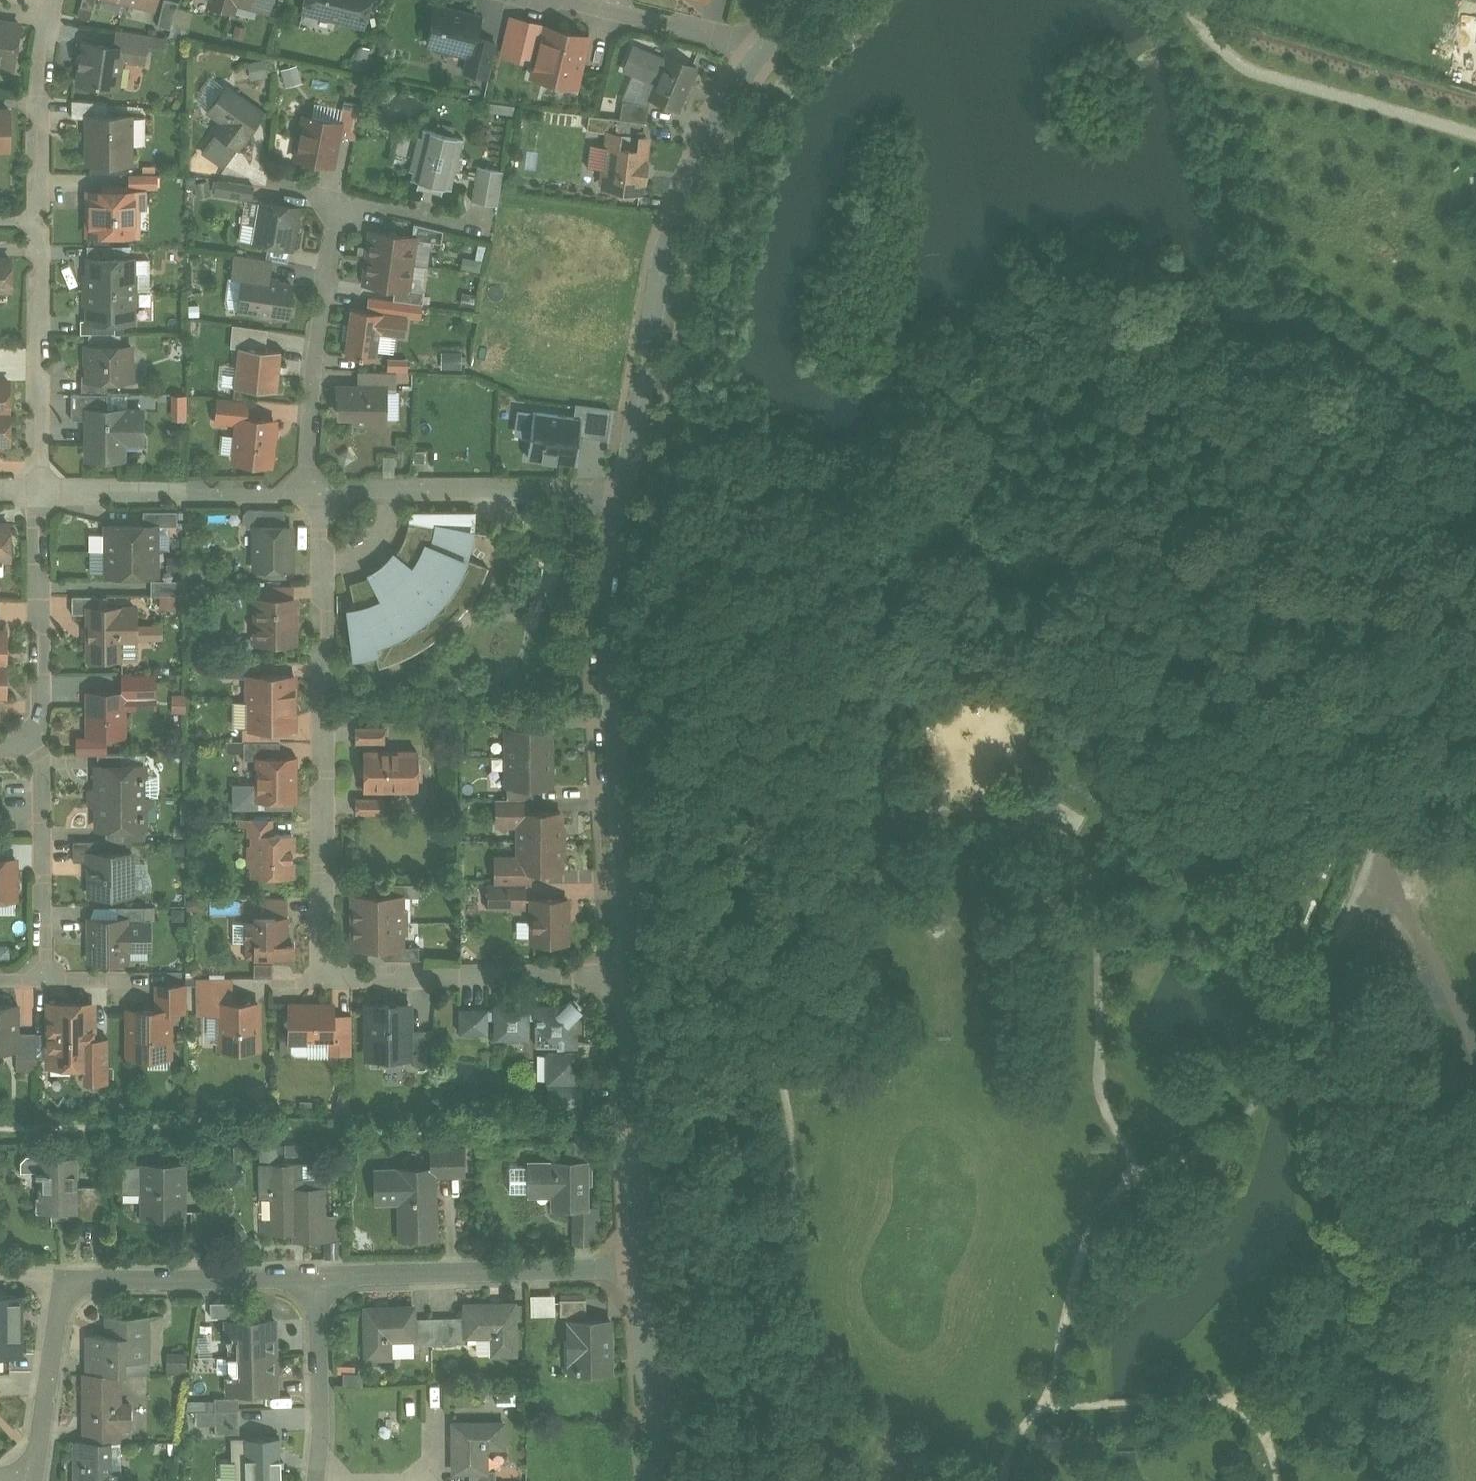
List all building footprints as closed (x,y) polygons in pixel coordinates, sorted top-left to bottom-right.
[(80,7),(93,10),(95,0),(82,0),(80,7)] [(171,0),(163,0),(157,26),(170,29),(179,2),(171,0)] [(210,5),(232,11),(234,1),(267,10),(269,3),(272,1),(272,0),(211,0),(210,5)] [(303,10),(342,20),(347,0),(305,0),(303,10)] [(342,20),(363,25),(369,0),(347,0),(342,20)] [(479,17),(436,7),(428,42),(434,43),(437,48),(450,52),(455,49),(469,52),(471,52),(474,37),(479,17)] [(545,26),(511,17),(502,54),(520,59),(521,54),(537,58),(545,26)] [(13,68),(19,24),(0,21),(0,67),(13,68)] [(587,36),(545,26),(537,58),(532,76),(575,86),(587,36)] [(150,34),(116,29),(113,47),(124,48),(122,60),(145,64),(150,34)] [(495,42),(474,37),(471,52),(469,52),(464,71),(486,77),(495,42)] [(113,47),(83,42),(82,53),(77,56),(76,63),(79,66),(77,83),(118,89),(122,60),(124,48),(113,47)] [(680,59),(667,54),(664,60),(633,47),(624,69),(655,82),(648,98),(678,111),(696,66),(683,61),(684,58),(681,56),(680,59)] [(261,112),(223,85),(214,97),(217,100),(209,111),(224,122),(216,132),(238,147),(239,147),(247,136),(245,134),(261,112)] [(108,103),(72,100),(72,117),(88,117),(88,116),(108,116),(108,103)] [(648,104),(622,100),(619,118),(646,122),(648,104)] [(361,104),(344,101),(341,116),(358,120),(361,104)] [(10,149),(10,111),(0,111),(0,149),(10,149)] [(591,128),(606,129),(607,116),(592,115),(591,128)] [(108,116),(88,116),(88,117),(88,162),(130,163),(130,117),(108,116)] [(340,122),(305,116),(301,135),(298,137),(296,144),(299,147),(297,160),(331,166),(337,136),(340,122)] [(358,120),(341,116),(340,122),(337,136),(355,139),(358,120)] [(464,139),(423,129),(422,130),(423,130),(421,137),(417,136),(409,170),(413,171),(411,179),(410,178),(410,179),(418,181),(416,189),(441,195),(443,187),(451,190),(452,189),(451,189),(455,172),(459,173),(463,157),(459,156),(463,140),(464,140),(464,139)] [(647,137),(607,131),(605,148),(610,148),(607,164),(603,168),(601,179),(605,184),(604,188),(621,190),(623,193),(634,195),(637,192),(640,192),(641,180),(645,180),(647,163),(644,163),(647,137)] [(238,147),(217,132),(212,139),(219,144),(210,157),(224,167),(238,147)] [(219,144),(212,139),(203,152),(210,157),(219,144)] [(504,171),(477,166),(471,201),(498,205),(504,171)] [(157,175),(129,174),(129,187),(157,188),(157,175)] [(253,185),(218,179),(215,193),(251,199),(253,185)] [(124,187),(103,186),(103,192),(87,192),(88,234),(139,234),(139,225),(135,224),(135,208),(145,208),(145,192),(124,192),(124,187)] [(297,208),(262,202),(259,217),(255,219),(254,226),(258,231),(262,232),(261,244),(290,249),(297,208)] [(443,231),(414,224),(412,236),(416,237),(415,240),(441,244),(443,231)] [(412,236),(370,231),(363,284),(395,289),(409,290),(409,289),(415,240),(416,237),(412,236)] [(115,246),(88,246),(87,259),(114,259),(115,246)] [(271,260),(236,254),(232,278),(243,280),(244,275),(268,279),(271,260)] [(10,290),(10,259),(0,258),(0,290),(10,290)] [(114,259),(87,259),(87,290),(134,290),(134,259),(114,259)] [(268,279),(244,275),(243,280),(239,310),(256,313),(255,316),(273,318),(273,315),(288,317),(292,285),(277,283),(278,280),(268,279)] [(425,291),(409,289),(409,290),(395,289),(393,300),(422,304),(423,304),(425,291)] [(134,290),(87,290),(87,321),(115,322),(134,322),(134,290)] [(393,300),(369,297),(367,311),(407,317),(420,319),(422,304),(393,300)] [(367,311),(351,309),(345,356),(376,360),(379,333),(405,337),(407,317),(367,311)] [(115,322),(87,321),(81,320),(81,334),(115,334),(115,322)] [(268,330),(232,325),(230,348),(238,348),(239,347),(266,350),(268,330)] [(132,346),(88,346),(87,376),(87,380),(107,380),(131,380),(132,346)] [(266,350),(239,347),(238,348),(235,387),(277,391),(281,351),(266,350)] [(462,353),(442,353),(441,370),(462,370),(462,353)] [(407,370),(407,360),(388,360),(388,370),(407,370)] [(380,372),(358,371),(358,387),(380,387),(380,372)] [(394,372),(380,372),(380,387),(385,387),(385,388),(394,388),(394,372)] [(107,380),(87,380),(87,376),(81,376),(81,394),(107,394),(107,380)] [(0,381),(0,413),(9,413),(9,381),(0,381)] [(358,387),(338,387),(338,403),(340,403),(339,416),(365,417),(365,423),(385,424),(385,388),(385,387),(380,387),(358,387)] [(81,394),(71,394),(71,420),(87,420),(87,410),(107,411),(107,394),(81,394)] [(187,396),(172,396),(172,419),(186,420),(187,396)] [(249,401),(218,398),(215,422),(239,424),(239,418),(247,419),(249,401)] [(611,410),(576,405),(574,417),(582,418),(579,436),(608,440),(611,410)] [(107,411),(87,410),(87,420),(87,458),(123,458),(123,433),(142,433),(142,411),(107,411)] [(518,410),(515,434),(530,436),(534,412),(518,410)] [(574,417),(534,412),(530,436),(527,459),(575,465),(579,436),(582,418),(574,417)] [(0,413),(0,444),(9,444),(9,413),(0,413)] [(247,419),(239,418),(239,424),(235,462),(270,465),(274,421),(247,419)] [(426,451),(414,451),(413,463),(425,463),(426,451)] [(264,510),(249,510),(243,515),(243,521),(248,528),(254,528),(255,526),(263,526),(264,510)] [(284,511),(264,510),(263,526),(283,526),(284,511)] [(177,512),(143,512),(143,525),(157,525),(157,526),(177,526),(177,512)] [(388,569),(377,577),(365,583),(351,587),(356,611),(348,612),(354,654),(374,650),(379,667),(381,667),(380,663),(395,658),(409,651),(411,655),(413,654),(411,650),(425,642),(437,633),(439,636),(441,635),(433,626),(442,617),(451,626),(452,624),(450,622),(460,610),(469,597),(472,599),(473,598),(470,596),(478,582),(484,568),(488,569),(488,567),(464,558),(468,544),(471,530),(413,521),(410,535),(405,547),(397,559),(388,569)] [(3,574),(3,560),(10,560),(10,545),(8,543),(8,536),(10,534),(10,525),(0,525),(0,574),(3,574)] [(143,525),(106,526),(106,552),(157,552),(157,526),(157,525),(143,525)] [(263,526),(255,526),(254,528),(255,570),(264,570),(268,574),(278,574),(282,570),(292,570),(292,527),(284,527),(283,526),(263,526)] [(157,552),(106,552),(106,578),(157,577),(157,552)] [(205,564),(200,562),(191,566),(196,579),(208,573),(205,564)] [(186,581),(151,581),(151,596),(186,596),(186,581)] [(273,586),(259,586),(259,600),(273,600),(273,587),(273,586)] [(294,587),(273,587),(273,600),(294,600),(294,587)] [(100,597),(72,597),(72,615),(88,615),(88,609),(100,609),(100,597)] [(259,600),(257,600),(257,629),(263,629),(263,643),(294,644),(294,600),(273,600),(259,600)] [(100,609),(88,609),(88,615),(88,659),(122,659),(121,642),(136,641),(136,608),(100,609)] [(258,664),(224,664),(224,678),(248,678),(248,676),(258,676),(258,664)] [(148,675),(122,675),(122,689),(131,689),(131,700),(148,700),(148,675)] [(258,676),(248,676),(248,678),(248,702),(294,702),(294,676),(258,676)] [(123,693),(89,694),(89,737),(106,737),(123,737),(123,693)] [(294,702),(248,702),(248,730),(294,730),(294,702)] [(532,715),(506,715),(506,728),(532,728),(532,715)] [(384,727),(356,727),(356,742),(384,742),(384,727)] [(532,728),(506,728),(507,786),(532,786),(552,786),(551,728),(532,728)] [(76,737),(76,755),(106,755),(106,737),(89,737),(76,737)] [(280,742),(244,742),(244,760),(258,760),(258,758),(280,758),(280,742)] [(417,750),(364,750),(364,790),(417,790),(417,750)] [(280,758),(258,758),(258,760),(258,786),(258,800),(294,800),(294,758),(280,758)] [(144,766),(98,767),(98,798),(144,798),(144,797),(158,797),(158,776),(144,776),(144,766)] [(234,786),(234,808),(258,808),(258,800),(258,786),(234,786)] [(532,786),(507,786),(507,799),(530,799),(533,799),(532,786)] [(144,798),(98,798),(98,829),(144,829),(144,798)] [(384,798),(356,798),(356,813),(384,813),(384,798)] [(507,799),(496,799),(496,819),(519,819),(519,811),(530,811),(530,799),(507,799)] [(530,811),(519,811),(519,819),(519,841),(561,841),(561,812),(530,811)] [(271,820),(249,820),(249,836),(254,836),(254,835),(271,835),(271,820)] [(271,835),(254,835),(254,836),(254,877),(292,877),(292,835),(271,835)] [(99,841),(73,841),(73,862),(89,862),(89,853),(99,853),(99,841)] [(561,841),(519,841),(519,863),(519,871),(530,871),(561,870),(561,841)] [(99,853),(89,853),(89,862),(90,895),(133,895),(132,853),(99,853)] [(16,899),(15,859),(0,859),(0,899),(16,899)] [(519,863),(495,864),(495,883),(525,883),(530,883),(530,871),(519,871),(519,863)] [(419,883),(383,884),(383,896),(402,896),(402,897),(419,897),(419,883)] [(495,883),(489,883),(489,906),(525,906),(525,883),(495,883)] [(383,896),(352,896),(352,922),(402,922),(402,897),(402,896),(383,896)] [(267,898),(254,898),(254,916),(267,916),(267,898)] [(287,898),(267,898),(267,916),(287,916),(287,898)] [(567,899),(533,899),(533,943),(567,943),(567,899)] [(145,907),(118,907),(118,918),(118,924),(145,924),(145,907)] [(267,916),(254,916),(254,923),(245,923),(233,923),(233,941),(245,941),(245,942),(254,942),(254,965),(273,965),(273,958),(294,958),(294,943),(287,942),(287,916),(267,916)] [(118,918),(90,919),(90,962),(127,962),(127,945),(147,945),(147,924),(145,924),(118,924),(118,918)] [(519,936),(531,936),(531,920),(519,920),(519,936)] [(402,922),(352,922),(352,948),(383,948),(402,948),(402,947),(402,922)] [(419,947),(402,947),(402,948),(383,948),(383,960),(419,960),(419,947)] [(211,978),(198,978),(199,1000),(211,1000),(211,993),(212,993),(211,978)] [(232,978),(211,978),(212,993),(232,993),(232,978)] [(186,986),(157,986),(157,1010),(170,1010),(170,1012),(186,1012),(186,986)] [(258,1003),(232,1003),(232,993),(212,993),(211,993),(211,1000),(211,1013),(220,1013),(220,1049),(258,1049),(258,1003)] [(565,1005),(536,1005),(536,1009),(536,1019),(536,1045),(557,1045),(565,1045),(576,1045),(576,1014),(575,1014),(580,1009),(571,1000),(566,1005),(565,1005)] [(109,1039),(94,1039),(94,1030),(89,1030),(90,1004),(49,1004),(49,1066),(72,1066),(72,1059),(86,1059),(86,1081),(109,1082),(109,1039)] [(0,1005),(0,1051),(17,1051),(18,1051),(18,1033),(18,1005),(0,1005)] [(528,1005),(496,1005),(496,1010),(496,1018),(496,1037),(528,1037),(528,1019),(528,1009),(528,1005)] [(333,1006),(290,1006),(290,1017),(284,1023),(290,1029),(290,1041),(328,1041),(333,1041),(333,1017),(333,1006)] [(409,1006),(368,1006),(368,1054),(408,1054),(409,1054),(409,1030),(409,1006)] [(157,1010),(128,1010),(128,1056),(148,1056),(154,1050),(170,1050),(170,1012),(170,1010),(157,1010)] [(488,1010),(460,1010),(460,1033),(487,1033),(487,1018),(488,1010)] [(496,1010),(488,1010),(487,1018),(496,1018),(496,1010)] [(352,1016),(333,1017),(333,1041),(328,1041),(328,1053),(352,1052),(352,1016)] [(434,1030),(409,1030),(409,1054),(408,1054),(408,1059),(411,1059),(415,1063),(415,1066),(434,1066),(434,1030)] [(36,1033),(18,1033),(18,1051),(17,1051),(17,1059),(36,1059),(36,1033)] [(557,1053),(548,1053),(548,1082),(576,1081),(576,1053),(565,1053),(557,1053)] [(583,1085),(548,1085),(548,1113),(583,1113),(583,1085)] [(462,1149),(437,1149),(437,1156),(432,1156),(432,1168),(434,1168),(434,1175),(463,1175),(462,1149)] [(78,1156),(40,1156),(40,1155),(27,1155),(21,1161),(21,1172),(36,1172),(36,1175),(38,1175),(39,1197),(36,1197),(36,1212),(102,1212),(102,1186),(78,1186),(78,1156)] [(587,1162),(587,1159),(567,1160),(553,1160),(553,1163),(528,1163),(528,1167),(510,1167),(510,1192),(528,1192),(528,1186),(553,1186),(553,1210),(575,1210),(587,1210),(587,1209),(587,1162)] [(183,1164),(121,1163),(121,1187),(144,1187),(144,1218),(182,1218),(183,1164)] [(324,1187),(295,1188),(294,1164),(260,1165),(261,1194),(273,1194),(274,1220),(274,1232),(303,1231),(304,1240),(325,1239),(325,1215),(324,1187)] [(432,1168),(376,1170),(376,1196),(399,1196),(400,1238),(436,1237),(434,1175),(434,1168),(432,1168)] [(587,1210),(575,1210),(575,1243),(592,1243),(593,1238),(599,1238),(599,1209),(587,1209),(587,1210)] [(342,1239),(341,1215),(325,1215),(325,1239),(342,1239)] [(274,1220),(262,1221),(262,1232),(274,1232),(274,1220)] [(533,1316),(559,1316),(559,1295),(533,1295),(533,1316)] [(0,1297),(0,1356),(10,1356),(21,1356),(20,1297),(0,1297)] [(586,1300),(560,1300),(560,1316),(586,1316),(586,1300)] [(237,1316),(236,1302),(210,1302),(211,1317),(237,1316)] [(515,1306),(466,1306),(466,1318),(466,1338),(468,1338),(492,1338),(493,1355),(515,1355),(515,1306)] [(414,1307),(365,1308),(367,1358),(389,1357),(389,1339),(412,1339),(414,1338),(414,1319),(414,1307)] [(149,1315),(108,1315),(108,1335),(88,1334),(88,1360),(124,1360),(148,1360),(149,1315)] [(455,1318),(430,1319),(431,1344),(456,1344),(455,1318)] [(466,1338),(466,1318),(455,1318),(456,1344),(468,1344),(468,1338),(466,1338)] [(260,1321),(260,1319),(226,1320),(226,1337),(225,1337),(225,1341),(226,1341),(227,1357),(276,1356),(275,1321),(260,1321)] [(430,1319),(414,1319),(414,1338),(412,1339),(412,1344),(431,1344),(430,1319)] [(610,1321),(569,1322),(570,1374),(611,1373),(610,1321)] [(188,1355),(168,1354),(168,1372),(188,1372),(188,1355)] [(0,1356),(0,1374),(10,1374),(10,1356),(0,1356)] [(276,1356),(227,1357),(227,1373),(226,1373),(226,1377),(227,1377),(228,1394),(262,1393),(262,1392),(277,1391),(276,1356)] [(124,1360),(88,1360),(88,1374),(116,1374),(116,1371),(124,1371),(124,1360)] [(88,1374),(85,1374),(84,1428),(120,1428),(131,1428),(132,1405),(120,1405),(121,1374),(116,1374),(88,1374)] [(516,1394),(499,1394),(499,1406),(516,1406),(516,1394)] [(239,1410),(238,1398),(215,1399),(215,1411),(239,1410)] [(239,1435),(239,1410),(215,1411),(215,1435),(239,1435)] [(506,1425),(454,1425),(454,1473),(470,1473),(487,1473),(487,1471),(488,1447),(505,1448),(506,1425)] [(120,1428),(84,1428),(84,1442),(108,1442),(120,1442),(120,1428)] [(231,1439),(232,1464),(229,1464),(229,1480),(280,1480),(279,1438),(231,1439)] [(75,1443),(74,1480),(121,1480),(121,1474),(108,1474),(108,1442),(84,1442),(75,1443)] [(487,1473),(470,1473),(470,1480),(496,1480),(496,1472),(487,1471),(487,1473)]
